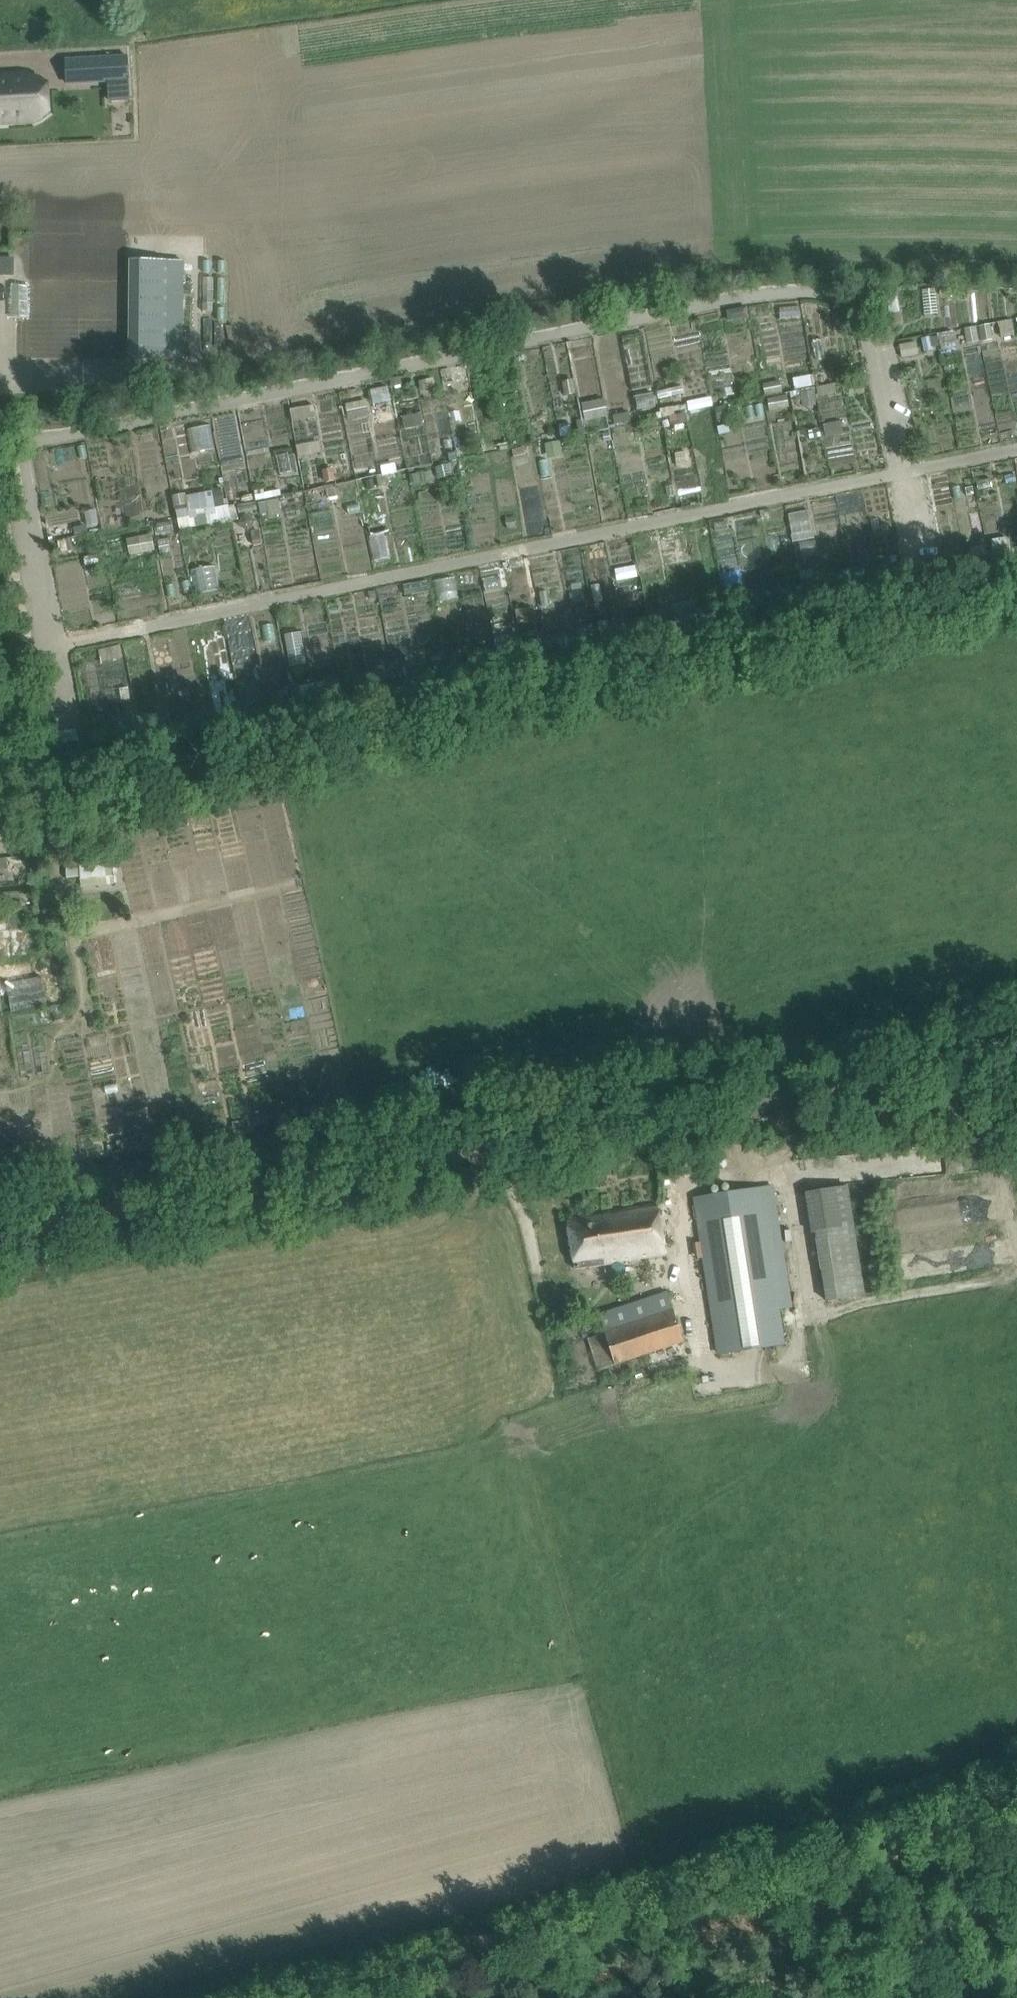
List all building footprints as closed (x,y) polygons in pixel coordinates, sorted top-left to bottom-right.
[(128,55),(66,59),(68,84),(108,81),(111,102),(130,100),(128,55)] [(26,123),(25,109),(39,108),(38,80),(38,78),(17,79),(17,74),(0,75),(0,125),(26,123)] [(14,274),(14,256),(0,257),(0,274),(14,274)] [(184,358),(184,259),(129,259),(129,358),(184,358)] [(678,364),(690,364),(690,344),(678,344),(678,364)] [(583,402),(590,432),(614,425),(607,396),(583,402)] [(184,475),(170,478),(179,527),(194,524),(192,513),(218,508),(214,488),(187,494),(184,475)] [(977,491),(986,543),(1016,538),(1016,484),(977,491)] [(127,537),(131,555),(157,549),(153,532),(127,537)] [(689,600),(691,620),(700,619),(698,599),(689,600)] [(286,632),(291,663),(307,661),(302,630),(286,632)] [(114,841),(79,841),(79,868),(114,868),(114,841)] [(815,1232),(826,1301),(864,1294),(847,1184),(805,1192),(811,1233),(815,1232)] [(773,1185),(694,1197),(713,1318),(719,1354),(784,1344),(778,1309),(792,1307),(773,1185)] [(575,1269),(605,1264),(605,1262),(666,1253),(658,1205),(567,1220),(575,1269)] [(606,1333),(588,1338),(598,1369),(620,1362),(630,1359),(683,1340),(666,1291),(599,1313),(606,1333)]
